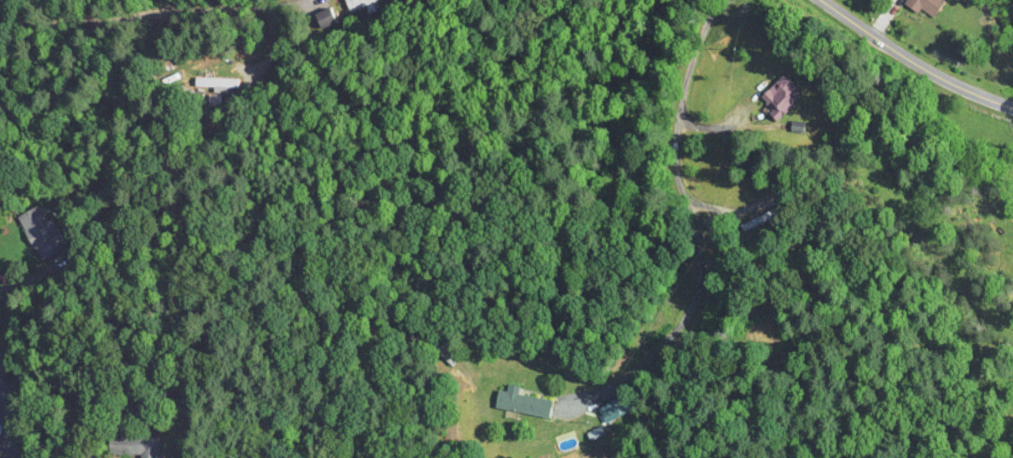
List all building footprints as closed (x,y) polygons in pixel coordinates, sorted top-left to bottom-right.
[(348,11),(377,0),(343,0),(348,11)] [(907,3),(935,21),(949,0),(948,0),(908,0),(907,3)] [(313,12),(320,28),(335,22),(328,6),(313,12)] [(776,117),(798,94),(778,74),(756,97),(776,117)] [(241,88),(241,77),(194,77),(194,88),(241,88)] [(39,260),(61,250),(39,204),(17,215),(39,260)] [(770,218),(757,208),(744,226),(758,235),(770,218)] [(498,389),(495,408),(548,417),(552,398),(519,392),(520,386),(508,384),(507,391),(498,389)] [(596,407),(605,425),(619,418),(611,401),(596,407)] [(154,434),(117,434),(117,453),(129,453),(129,457),(154,457),(154,434)]
